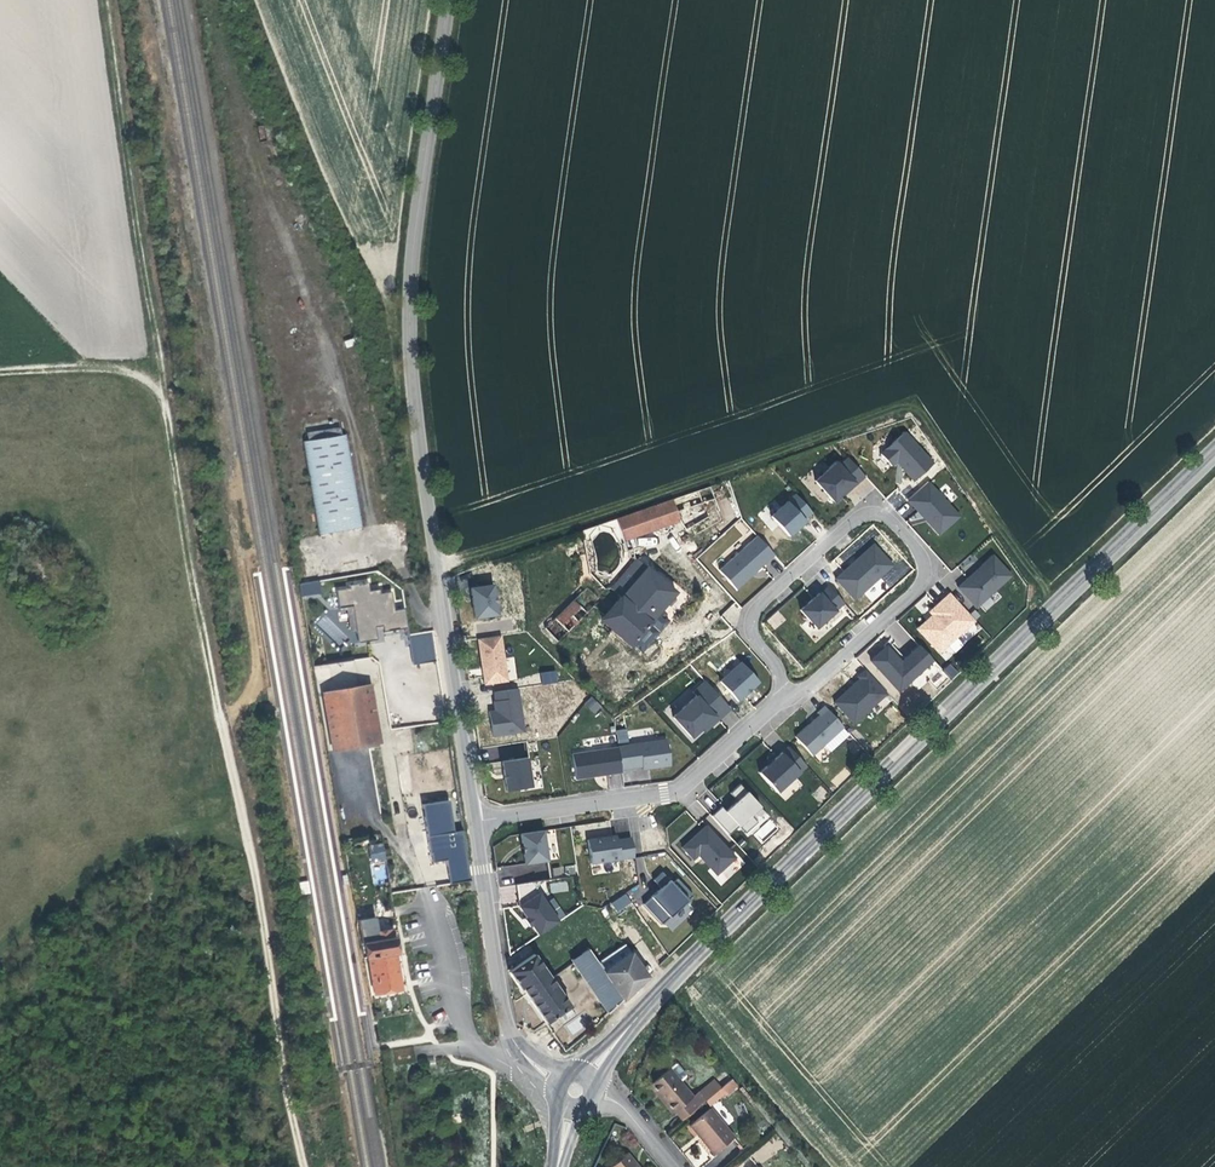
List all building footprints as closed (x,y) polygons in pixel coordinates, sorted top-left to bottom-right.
[(931,466),(903,434),(881,454),(890,466),(896,463),(912,483),(931,466)] [(317,534),(359,527),(344,437),(302,444),(317,534)] [(863,478),(845,460),(837,467),(835,463),(815,482),(832,502),(840,495),(842,496),(863,478)] [(926,482),(906,500),(938,535),(957,518),(926,482)] [(809,513),(794,496),(770,519),(787,537),(804,522),(802,520),(809,513)] [(673,498),(617,518),(625,542),(682,522),(673,498)] [(712,544),(720,554),(749,530),(740,520),(712,544)] [(773,555),(755,537),(718,570),(735,590),(773,555)] [(890,566),(870,546),(833,579),(853,601),(890,566)] [(1006,574),(989,557),(956,588),(972,607),(1006,574)] [(622,593),(597,620),(626,647),(656,614),(645,602),(661,584),(640,564),(617,588),(622,593)] [(319,580),(299,583),(301,596),(321,593),(319,580)] [(349,604),(355,640),(374,637),(372,629),(372,624),(380,623),(380,627),(381,630),(404,627),(401,608),(391,609),(388,590),(377,592),(376,588),(366,589),(365,580),(346,583),(346,586),(349,604)] [(346,586),(333,588),(336,606),(349,604),(346,586)] [(491,586),(469,590),(471,606),(473,619),(496,615),(491,586)] [(843,604),(828,588),(818,597),(817,595),(798,612),(814,629),(843,604)] [(971,621),(947,594),(927,612),(930,617),(915,630),(936,654),(971,621)] [(555,618),(570,631),(587,613),(573,599),(555,618)] [(766,621),(775,630),(786,620),(777,610),(766,621)] [(340,645),(348,636),(324,615),(316,624),(340,645)] [(557,641),(567,634),(555,617),(545,625),(557,641)] [(429,623),(404,627),(410,663),(435,659),(429,623)] [(499,637),(476,640),(481,672),(483,685),(505,681),(499,637)] [(930,662),(917,647),(898,664),(884,648),(868,661),(895,692),(930,662)] [(318,682),(332,677),(327,663),(313,668),(318,682)] [(950,663),(942,670),(952,680),(959,673),(950,663)] [(739,664),(719,683),(736,702),(747,692),(757,683),(739,664)] [(542,684),(558,682),(556,670),(540,672),(542,684)] [(884,694),(863,671),(856,677),(857,680),(832,703),(851,725),(884,694)] [(370,680),(332,686),(341,746),(365,742),(362,720),(376,718),(370,680)] [(728,710),(702,682),(692,693),(693,697),(671,718),(691,739),(700,730),(702,733),(708,727),(717,720),(728,710)] [(515,689),(492,692),(494,702),(492,702),(493,709),(493,712),(488,712),(492,738),(522,733),(515,689)] [(583,705),(595,714),(602,706),(590,696),(583,705)] [(844,731),(822,707),(815,713),(817,716),(793,738),(812,759),(844,731)] [(722,721),(730,728),(737,720),(730,713),(722,721)] [(627,729),(616,730),(617,744),(628,743),(627,729)] [(664,741),(616,748),(619,770),(640,768),(641,771),(644,770),(669,766),(664,741)] [(619,770),(616,748),(572,754),(577,780),(600,777),(620,774),(619,770)] [(804,767),(785,748),(757,775),(775,793),(804,767)] [(525,759),(500,762),(502,777),(504,792),(528,788),(525,759)] [(845,769),(831,779),(835,785),(849,775),(845,769)] [(821,802),(828,791),(819,785),(812,796),(821,802)] [(757,807),(737,786),(727,794),(734,802),(723,812),(719,808),(709,817),(726,835),(736,827),(742,834),(754,823),(748,817),(757,807)] [(471,879),(465,830),(455,831),(451,800),(424,803),(431,862),(449,860),(451,881),(471,879)] [(733,858),(703,827),(680,849),(691,861),(696,856),(714,876),(733,858)] [(541,831),(518,835),(521,849),(523,863),(545,860),(541,831)] [(614,837),(585,841),(589,864),(632,858),(628,840),(615,841),(614,837)] [(370,862),(386,861),(384,844),(369,845),(370,862)] [(384,865),(370,867),(373,885),(387,883),(384,865)] [(501,865),(501,876),(515,877),(515,882),(523,883),(524,866),(501,865)] [(669,884),(659,873),(651,880),(659,888),(641,904),(659,925),(689,897),(674,880),(669,884)] [(567,881),(549,883),(551,893),(569,891),(567,881)] [(538,896),(536,894),(534,882),(511,886),(517,907),(518,908),(538,896)] [(627,893),(610,902),(615,912),(632,904),(627,893)] [(529,926),(536,936),(556,922),(538,896),(518,908),(524,918),(522,920),(525,924),(527,927),(529,926)] [(400,994),(391,943),(389,932),(374,934),(376,945),(362,948),(371,999),(400,994)] [(586,952),(570,962),(605,1015),(613,1008),(620,1001),(644,978),(634,965),(621,946),(595,965),(586,952)] [(543,1025),(566,1009),(530,956),(508,971),(505,973),(516,990),(518,989),(520,992),(523,996),(528,1003),(543,1025)] [(571,1037),(586,1029),(579,1017),(565,1024),(571,1037)] [(665,1065),(646,1081),(661,1100),(668,1109),(671,1107),(679,1117),(705,1095),(717,1084),(710,1077),(689,1093),(665,1065)] [(717,1084),(705,1095),(709,1098),(720,1089),(722,1092),(733,1082),(727,1076),(717,1084)] [(707,1107),(688,1123),(702,1142),(710,1151),(729,1135),(707,1107)] [(777,1134),(751,1154),(760,1165),(785,1145),(777,1134)] [(603,1166),(638,1166),(625,1150),(603,1166)]
